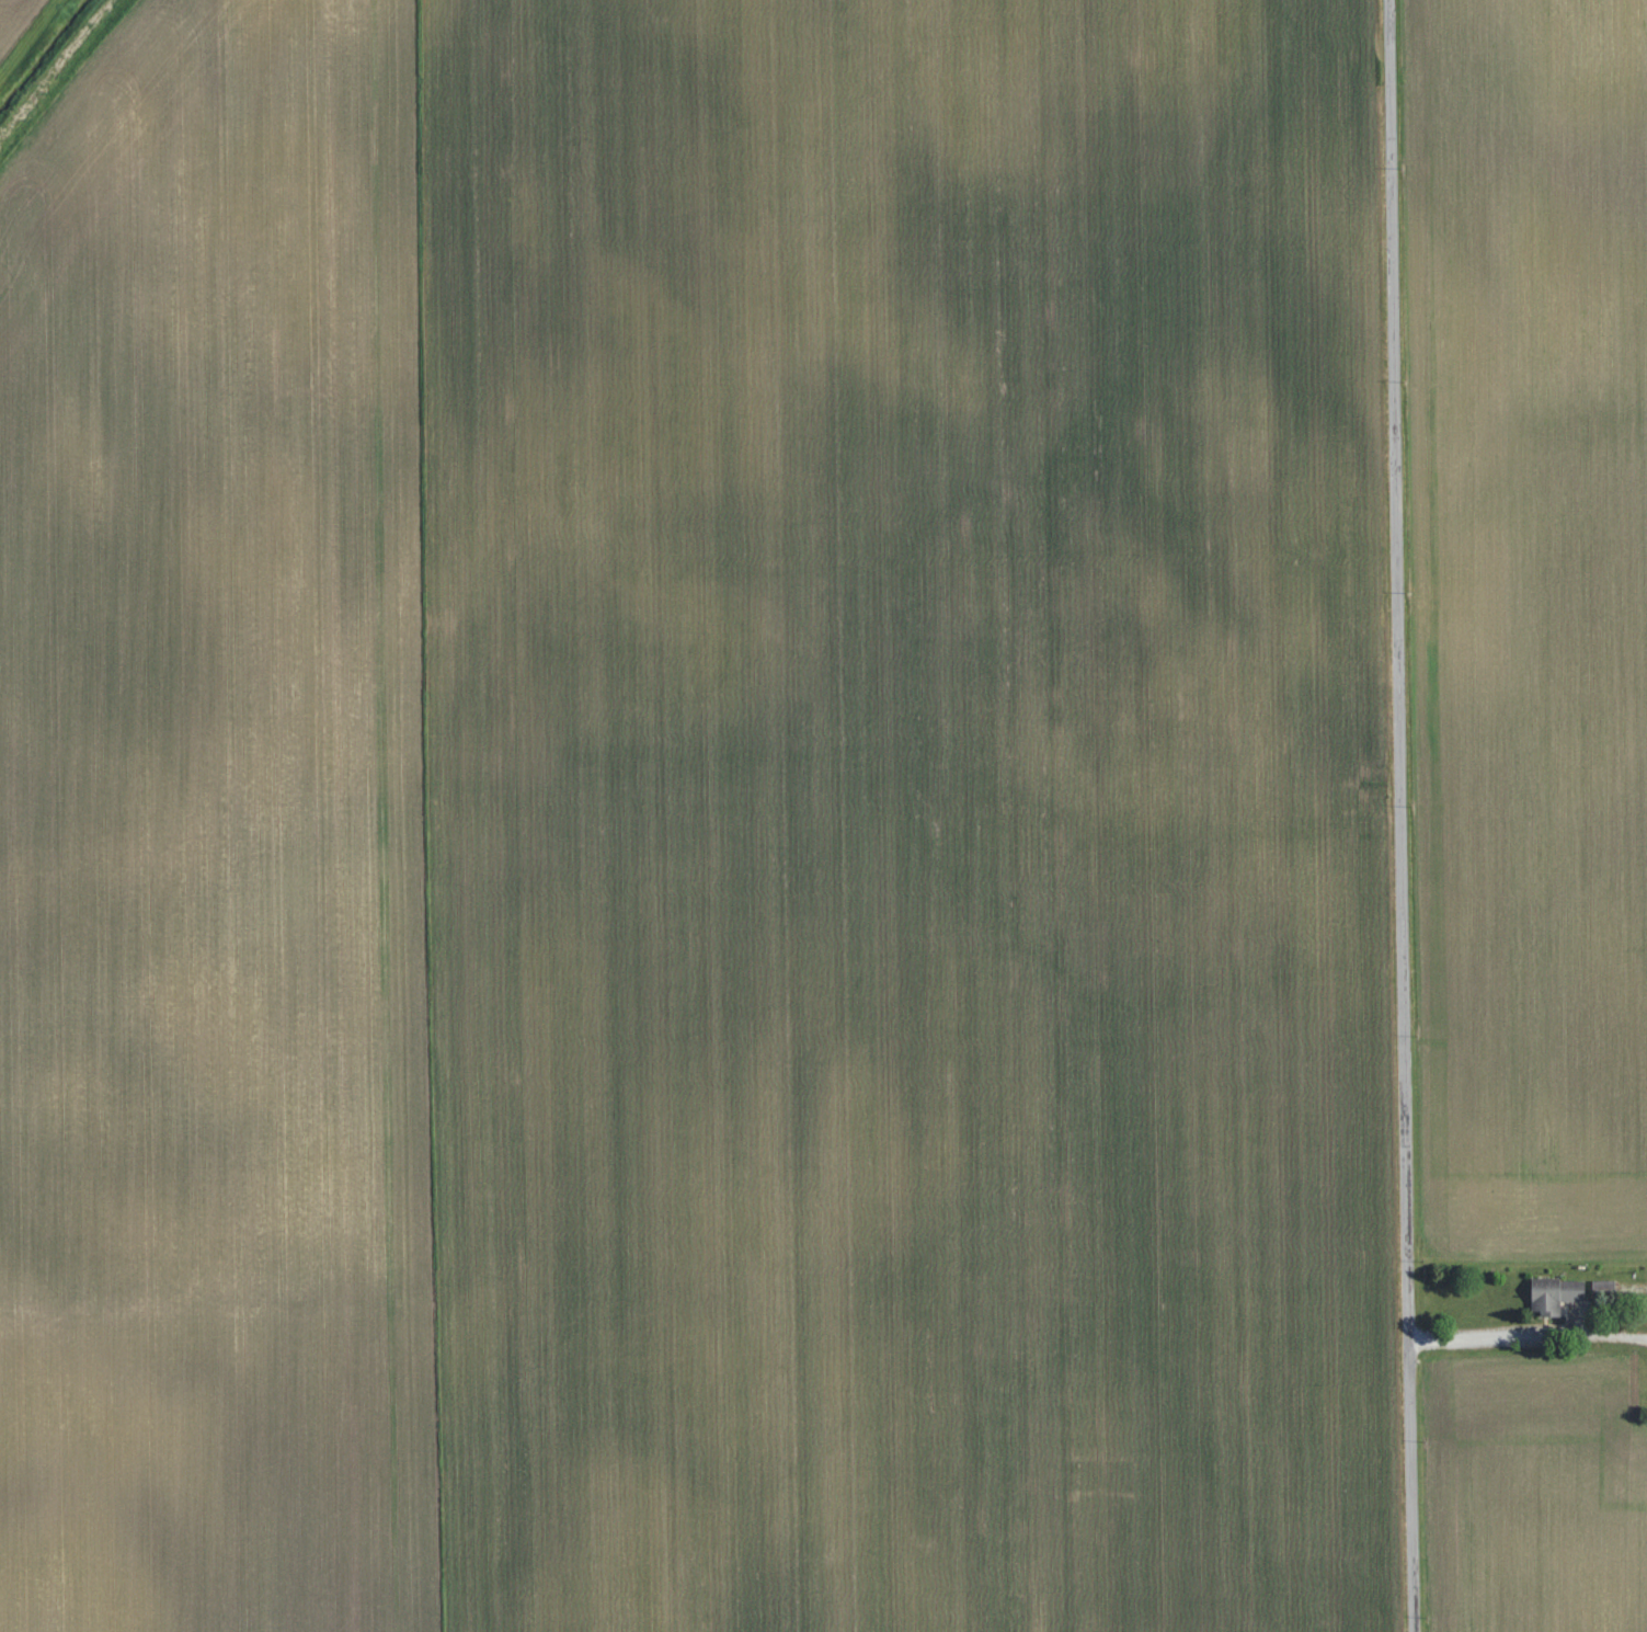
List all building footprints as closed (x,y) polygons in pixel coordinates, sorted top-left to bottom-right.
[(1584,1300),(1584,1277),(1530,1277),(1530,1315),(1559,1315),(1559,1300),(1584,1300)] [(1591,1281),(1590,1302),(1633,1302),(1632,1316),(1646,1316),(1646,1282),(1591,1281)]
